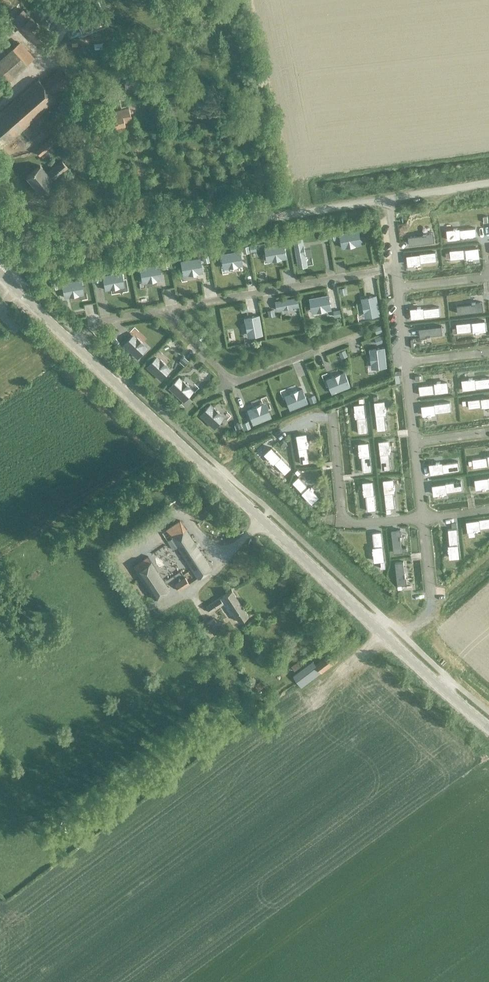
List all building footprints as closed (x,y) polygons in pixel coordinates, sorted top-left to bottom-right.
[(0,58),(0,77),(5,83),(27,63),(25,61),(15,50),(13,47),(0,58)] [(49,79),(42,85),(38,80),(0,112),(0,147),(56,99),(51,93),(67,79),(59,70),(49,79)] [(126,97),(119,99),(120,107),(127,106),(126,97)] [(123,117),(130,116),(128,108),(108,112),(112,129),(125,126),(123,117)] [(50,140),(49,140),(35,152),(39,156),(54,144),(50,140)] [(170,149),(169,143),(159,144),(159,146),(156,146),(157,151),(160,151),(170,149)] [(40,194),(49,186),(53,182),(52,180),(67,167),(62,161),(46,174),(40,166),(26,177),(40,194)] [(453,230),(447,230),(448,240),(476,237),(475,228),(459,230),(459,229),(457,229),(457,228),(453,229),(453,230)] [(339,233),(342,248),(356,245),(355,238),(360,237),(358,230),(339,233)] [(422,235),(408,237),(409,245),(433,242),(432,233),(426,234),(422,234),(422,235)] [(302,238),(293,240),(298,263),(306,261),(302,238)] [(265,247),(266,254),(271,254),(272,261),(286,258),(284,244),(265,247)] [(449,252),(445,253),(446,258),(450,257),(450,259),(466,258),(468,258),(468,259),(472,259),(472,258),(478,257),(477,248),(449,250),(449,252)] [(239,251),(220,255),(222,262),(226,261),(227,268),(242,265),(239,251)] [(435,252),(407,255),(408,265),(414,264),(414,265),(418,265),(418,264),(420,263),(436,261),(435,252)] [(180,262),(182,269),(186,268),(187,275),(202,273),(199,258),(180,262)] [(159,265),(140,269),(141,276),(145,275),(147,282),(161,280),(159,265)] [(119,287),(118,280),(122,280),(121,272),(102,276),(105,290),(119,287)] [(78,295),(77,288),(81,287),(80,280),(61,283),(64,298),(78,295)] [(328,295),(309,298),(311,306),(315,305),(316,312),(331,309),(328,295)] [(372,316),(379,314),(376,296),(361,298),(364,313),(371,312),(372,316)] [(275,301),(277,310),(299,306),(297,297),(275,301)] [(471,304),(457,306),(457,314),(482,311),(481,303),(475,303),(471,303),(471,304)] [(417,309),(410,309),(411,319),(440,316),(439,311),(439,307),(423,308),(420,308),(420,307),(417,307),(417,309)] [(258,316),(244,318),(247,333),(251,332),(251,336),(262,334),(258,316)] [(456,328),(452,328),(452,333),(473,331),(473,332),(475,331),(475,332),(479,332),(479,331),(485,330),(484,321),(456,324),(456,328)] [(441,326),(418,329),(419,337),(426,336),(426,337),(430,336),(430,335),(442,334),(441,326)] [(381,336),(374,338),(377,344),(383,342),(381,336)] [(128,340),(123,345),(137,358),(147,348),(136,337),(131,343),(128,340)] [(369,349),(371,364),(375,363),(376,368),(386,367),(384,348),(369,349)] [(345,350),(339,352),(341,358),(347,356),(345,350)] [(183,356),(178,361),(184,366),(188,361),(183,356)] [(151,362),(146,367),(160,380),(170,369),(159,359),(154,364),(151,362)] [(333,385),(329,386),(332,393),(350,386),(344,372),(331,378),(333,385)] [(178,377),(168,388),(183,402),(187,397),(188,396),(184,393),(189,388),(178,377)] [(462,380),(463,390),(488,387),(488,378),(475,380),(474,379),(472,379),(472,378),(468,379),(469,380),(462,380)] [(434,384),(419,386),(420,395),(448,392),(447,382),(440,383),(440,382),(436,382),(436,383),(434,384)] [(302,389),(288,394),(290,398),(286,400),(289,410),(307,403),(302,389)] [(314,395),(308,397),(311,403),(316,401),(314,395)] [(183,402),(181,403),(185,407),(191,400),(187,397),(183,402)] [(468,400),(469,408),(481,407),(482,407),(484,407),(488,406),(488,398),(468,400)] [(383,401),(374,403),(377,431),(382,430),(386,430),(384,414),(385,414),(384,411),(385,411),(385,408),(384,408),(383,401)] [(450,402),(421,405),(422,415),(428,414),(428,415),(431,415),(431,414),(435,414),(434,413),(451,411),(450,402)] [(355,411),(354,412),(354,415),(355,415),(356,417),(358,433),(367,432),(364,404),(354,405),(355,411)] [(210,405),(200,415),(214,428),(219,423),(216,420),(221,415),(210,405)] [(247,410),(252,424),(270,417),(268,410),(263,412),(261,405),(247,410)] [(248,422),(243,424),(245,430),(251,428),(248,422)] [(305,435),(295,436),(300,464),(305,463),(309,463),(306,447),(307,447),(306,444),(307,444),(307,441),(306,441),(305,435)] [(388,441),(378,442),(381,470),(386,469),(390,469),(389,453),(389,450),(390,450),(390,447),(388,447),(388,441)] [(359,450),(358,450),(359,454),(360,454),(360,456),(362,472),(371,471),(368,443),(359,444),(359,450)] [(271,448),(264,455),(268,459),(267,460),(270,463),(271,462),(272,464),(273,463),(284,475),(290,468),(271,448)] [(468,461),(469,466),(473,465),(473,468),(488,466),(488,456),(488,457),(472,459),(472,460),(468,461)] [(435,464),(429,465),(431,474),(459,471),(457,462),(441,464),(441,463),(439,463),(439,462),(435,463),(435,464)] [(298,477),(292,483),(312,504),(319,497),(313,491),(314,490),(311,488),(310,488),(308,487),(298,477)] [(475,479),(476,489),(482,488),(482,489),(486,488),(486,487),(488,487),(488,486),(488,477),(475,479)] [(392,479),(383,480),(386,509),(386,514),(391,513),(390,508),(395,508),(393,492),(394,492),(393,489),(394,489),(394,486),(393,486),(392,479)] [(460,481),(432,485),(434,495),(440,494),(440,495),(444,494),(443,493),(446,493),(446,492),(462,490),(460,481)] [(364,489),(363,489),(363,493),(364,493),(364,495),(365,495),(367,511),(376,510),(373,482),(363,483),(364,489)] [(466,521),(468,531),(474,530),(474,531),(478,530),(477,529),(480,529),(488,527),(488,518),(466,521)] [(180,520),(166,529),(171,538),(167,540),(172,549),(177,546),(197,578),(211,569),(180,520)] [(400,529),(391,530),(394,553),(407,552),(406,548),(401,548),(400,540),(401,540),(401,536),(400,536),(400,529)] [(457,529),(448,529),(449,545),(449,546),(449,548),(448,548),(448,552),(449,551),(450,558),(459,557),(457,529)] [(377,533),(373,533),(374,547),(374,551),(373,551),(373,554),(374,554),(375,561),(381,561),(381,566),(381,568),(385,568),(382,532),(377,533)] [(153,598),(169,588),(148,556),(132,566),(153,598)] [(403,561),(395,562),(398,590),(403,590),(402,585),(405,584),(405,577),(405,573),(404,573),(403,561)] [(178,590),(189,583),(184,577),(174,584),(178,590)] [(231,590),(206,607),(209,613),(220,606),(223,604),(230,616),(233,613),(239,622),(248,616),(231,590)] [(219,630),(212,620),(206,624),(213,634),(219,630)] [(301,687),(339,659),(333,651),(315,664),(313,661),(293,675),(301,687)] [(297,662),(291,666),(295,671),(300,667),(297,662)]
